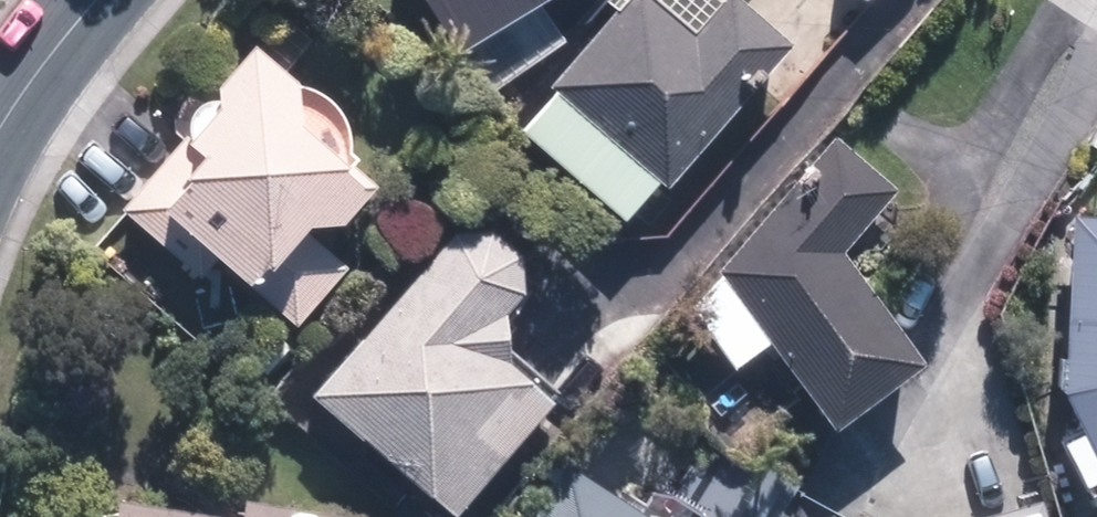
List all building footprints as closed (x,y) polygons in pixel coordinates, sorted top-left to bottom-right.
[(432,61),(538,0),(396,0),(432,61)] [(770,55),(710,3),(676,42),(627,0),(616,0),(534,95),(543,103),(641,188),(649,194),(770,55)] [(277,91),(234,53),(172,124),(172,140),(108,211),(189,282),(197,273),(226,298),(234,289),(281,330),(332,273),(291,236),(315,234),(349,196),(275,130),(277,91)] [(543,103),(511,138),(610,224),(641,188),(543,103)] [(817,143),(706,275),(813,439),(899,372),(825,261),(880,195),(817,143)] [(1055,220),(1040,398),(1061,440),(1041,449),(1063,495),(1086,484),(1096,508),(1096,223),(1055,220)] [(294,402),(426,516),(437,516),(532,409),(485,368),(485,321),(506,297),(501,261),(474,238),(438,238),(294,402)] [(520,516),(614,516),(549,474),(520,516)] [(222,507),(221,516),(285,516),(222,507)] [(91,516),(155,516),(93,508),(91,516)]
